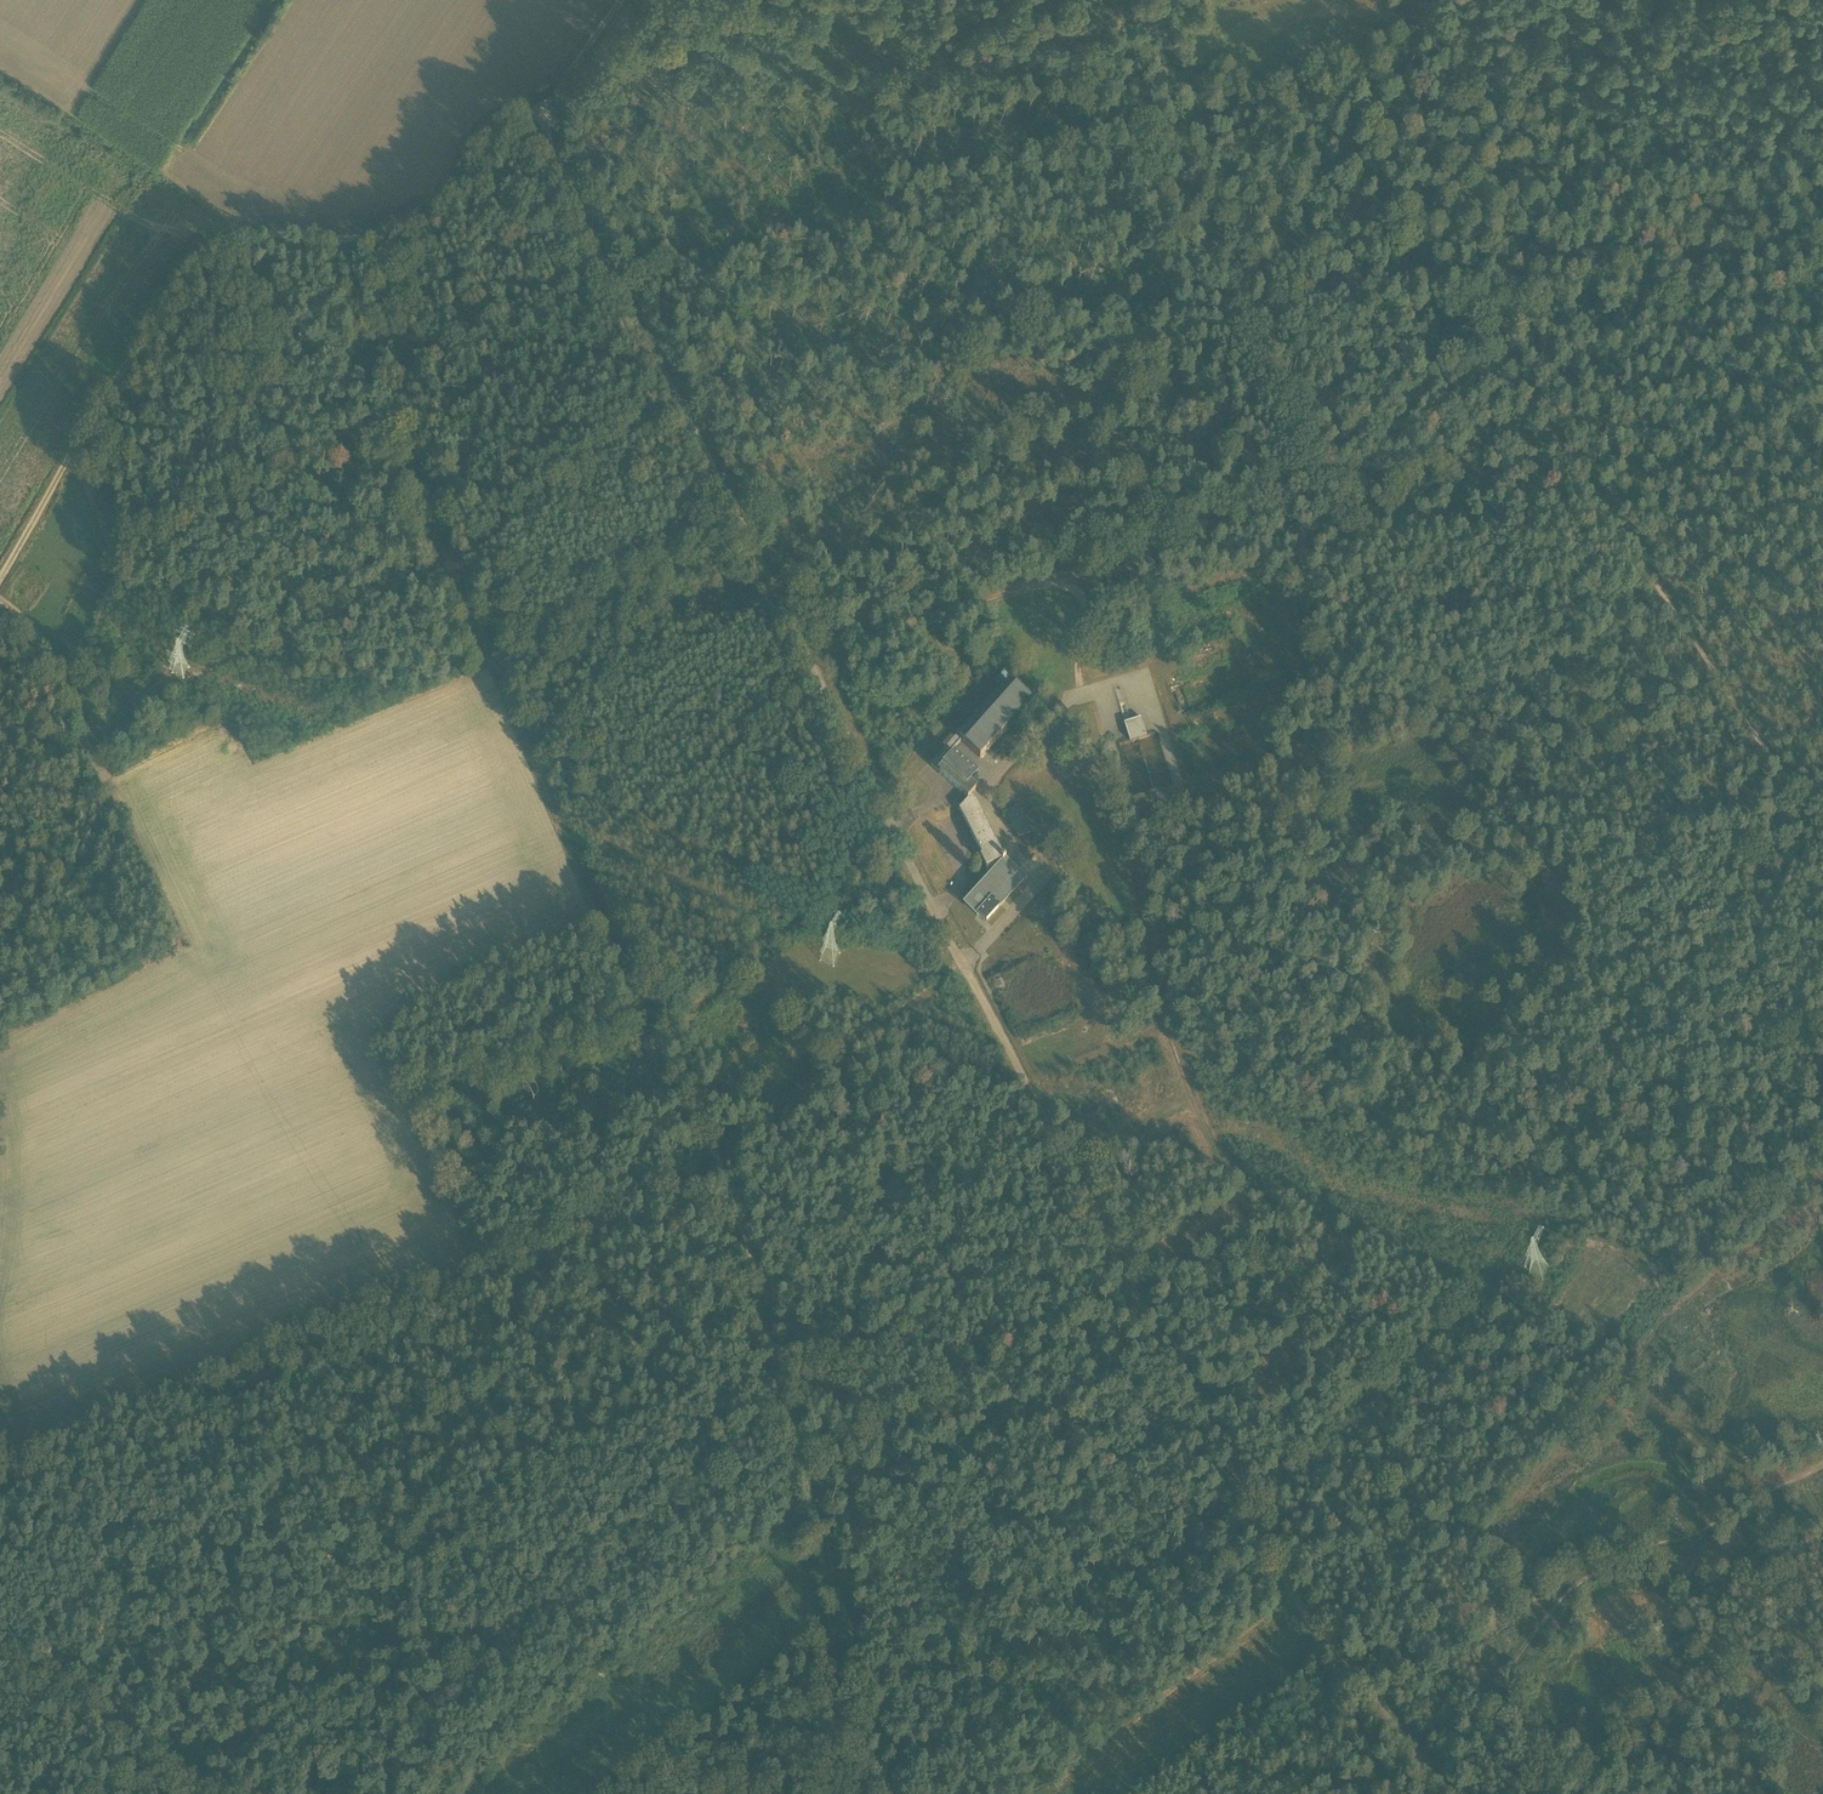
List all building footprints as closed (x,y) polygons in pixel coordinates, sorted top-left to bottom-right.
[(966,741),(984,757),(1030,705),(1011,688),(968,733),(964,728),(931,766),(940,774),(939,774),(968,800),(959,810),(960,811),(982,857),(987,867),(987,874),(990,877),(966,904),(965,903),(965,904),(978,916),(979,915),(987,922),(1026,879),(1007,862),(974,795),(978,791),(971,785),(977,778),(953,756),(944,768),(940,764),(963,738),(966,741)] [(1125,722),(1130,741),(1147,736),(1142,718),(1125,722)] [(1168,787),(1135,795),(1138,809),(1171,801),(1168,787)] [(1020,806),(1007,812),(1019,838),(1032,832),(1020,806)] [(827,948),(822,959),(834,963),(838,952),(827,948)]
